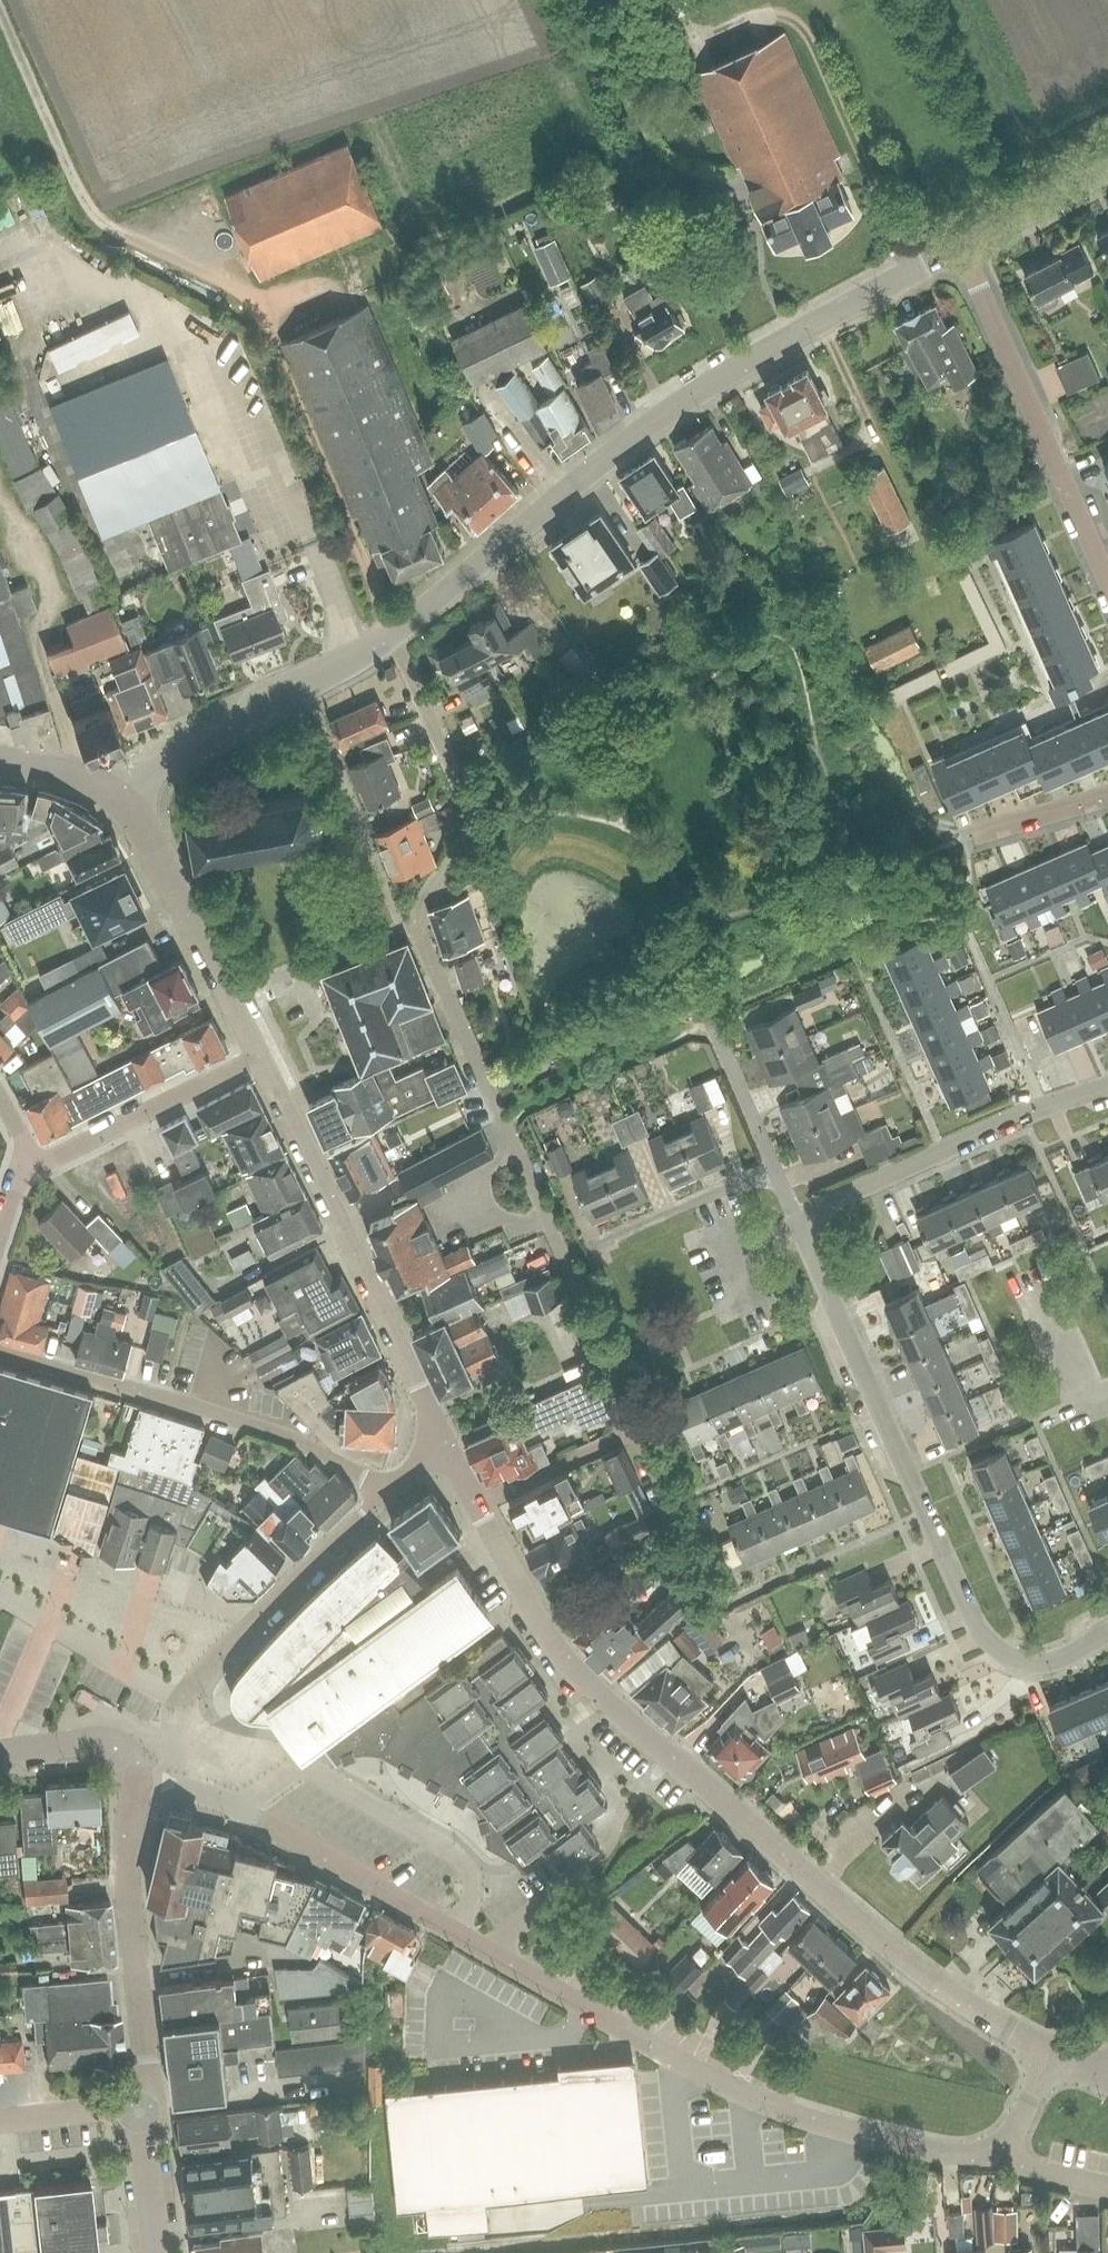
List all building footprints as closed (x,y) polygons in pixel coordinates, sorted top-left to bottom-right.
[(827,226),(853,214),(838,182),(843,180),(834,160),(840,157),(784,33),(694,74),(736,168),(741,166),(763,215),(762,215),(777,248),(802,236),(808,248),(832,237),(827,226)] [(348,143),(226,196),(261,278),(384,225),(348,143)] [(1098,236),(1107,256),(1107,230),(1098,236)] [(535,240),(538,245),(553,238),(550,232),(535,240)] [(553,238),(538,245),(533,248),(541,265),(561,256),(553,238)] [(1047,308),(1058,302),(1059,295),(1056,291),(1092,272),(1078,245),(1060,254),(1061,255),(1024,274),(1041,306),(1047,308)] [(598,275),(581,285),(596,311),(613,301),(598,275)] [(683,324),(687,322),(680,311),(677,314),(664,292),(654,298),(645,284),(624,296),(638,319),(633,322),(642,336),(647,333),(654,345),(657,343),(659,346),(670,339),(668,336),(685,326),(683,324)] [(563,455),(582,442),(593,434),(565,387),(567,386),(546,357),(531,369),(551,396),(540,404),(512,365),(548,347),(526,303),(453,340),(474,384),(490,376),(497,385),(542,445),(552,439),(563,455)] [(397,575),(444,553),(433,525),(439,522),(418,471),(433,465),(420,431),(368,305),(283,343),(354,517),(360,515),(381,565),(391,561),(397,575)] [(956,384),(979,373),(953,323),(947,327),(936,305),(896,326),(907,348),(908,348),(929,387),(951,376),(956,384)] [(128,312),(47,350),(55,369),(136,331),(128,312)] [(578,384),(593,416),(617,405),(604,379),(617,373),(601,341),(587,348),(594,363),(584,368),(589,379),(578,384)] [(1068,392),(1099,378),(1087,352),(1056,366),(1068,392)] [(39,382),(48,405),(101,536),(146,517),(168,571),(218,551),(236,543),(237,546),(250,541),(248,537),(240,540),(219,488),(166,358),(58,402),(48,379),(39,382)] [(812,458),(841,444),(825,410),(826,408),(807,370),(795,376),(796,379),(782,386),(781,385),(769,391),(773,400),(761,406),(770,426),(783,419),(789,430),(796,426),(812,458)] [(6,393),(0,395),(0,452),(25,511),(32,508),(57,552),(77,597),(80,596),(87,615),(65,624),(72,642),(46,650),(55,674),(93,661),(126,647),(109,607),(111,606),(84,542),(57,494),(56,494),(41,468),(38,468),(6,393)] [(519,491),(485,453),(495,445),(491,439),(498,434),(485,412),(464,423),(482,454),(455,478),(446,468),(428,485),(449,508),(455,503),(478,529),(519,491)] [(708,510),(752,483),(726,441),(721,443),(710,425),(687,440),(686,438),(674,445),(697,481),(692,484),(708,510)] [(681,517),(698,506),(684,482),(677,487),(656,454),(621,477),(647,515),(670,500),(681,517)] [(913,544),(903,525),(910,522),(884,467),(862,477),(868,490),(888,532),(897,551),(913,544)] [(801,468),(779,479),(788,496),(810,485),(801,468)] [(847,483),(856,486),(860,474),(850,470),(847,483)] [(601,513),(582,526),(553,546),(586,595),(634,562),(601,513)] [(661,556),(676,546),(656,517),(642,527),(661,556)] [(1088,671),(1100,666),(1099,664),(1095,666),(1090,654),(1093,652),(1086,635),(1082,637),(1077,625),(1081,624),(1073,607),(1070,608),(1065,597),(1068,596),(1060,578),(1057,579),(1052,568),(1055,567),(1048,550),(1044,551),(1039,539),(1042,538),(1035,521),(987,543),(992,553),(998,550),(1057,682),(1051,684),(1058,699),(1093,683),(1088,671)] [(657,551),(638,564),(659,593),(677,581),(657,551)] [(10,722),(14,736),(23,732),(25,740),(60,744),(18,617),(17,615),(10,593),(11,593),(10,590),(0,563),(0,722),(10,722)] [(250,604),(222,615),(213,619),(220,636),(224,635),(233,659),(284,638),(273,613),(284,608),(268,568),(240,579),(250,604)] [(1007,647),(970,571),(958,577),(990,641),(943,663),(949,675),(1007,647)] [(11,593),(10,593),(17,615),(18,617),(37,611),(28,584),(10,590),(11,593)] [(490,662),(496,659),(525,644),(533,658),(547,650),(532,622),(508,636),(504,629),(511,625),(499,601),(483,609),(487,617),(471,625),(477,636),(490,662)] [(147,638),(137,615),(120,622),(129,645),(147,638)] [(206,625),(197,628),(204,645),(212,642),(206,625)] [(879,675),(894,668),(925,653),(912,627),(881,642),(866,649),(879,675)] [(138,646),(149,674),(169,667),(178,690),(216,675),(204,645),(197,628),(161,642),(158,635),(137,644),(138,646)] [(479,668),(490,662),(477,636),(455,648),(452,641),(429,653),(437,668),(444,664),(454,681),(459,679),(472,705),(497,692),(489,676),(484,678),(479,668)] [(122,732),(165,715),(149,674),(138,646),(108,658),(118,683),(104,688),(122,732)] [(392,666),(383,670),(388,680),(397,676),(392,666)] [(895,701),(941,679),(936,668),(890,690),(895,701)] [(342,748),(389,726),(377,700),(330,721),(342,748)] [(85,754),(121,740),(106,704),(70,718),(85,754)] [(1029,741),(1023,727),(948,760),(945,753),(932,759),(953,807),(954,803),(966,798),(967,801),(985,793),(984,790),(994,785),(996,788),(1013,781),(1011,778),(1023,773),(1024,776),(1040,768),(1047,783),(1049,782),(1047,779),(1058,774),(1059,777),(1076,770),(1075,767),(1087,762),(1088,765),(1105,757),(1104,754),(1107,752),(1107,706),(1029,741)] [(471,715),(460,721),(464,731),(476,726),(471,715)] [(358,790),(362,789),(369,807),(401,795),(388,763),(396,760),(388,738),(360,749),(365,762),(349,768),(358,790)] [(31,809),(26,809),(28,789),(16,788),(15,787),(3,786),(2,787),(0,787),(0,825),(29,827),(31,809)] [(37,855),(99,825),(102,824),(98,821),(85,810),(75,804),(59,797),(60,796),(55,795),(41,791),(36,810),(31,809),(29,827),(28,835),(0,848),(0,873),(21,862),(37,855)] [(316,840),(323,823),(320,805),(307,794),(229,808),(228,804),(216,806),(217,811),(189,816),(197,861),(316,840)] [(423,816),(436,810),(430,798),(413,806),(418,818),(423,816)] [(416,819),(378,835),(396,876),(420,866),(421,871),(436,864),(422,833),(442,825),(436,810),(423,816),(423,817),(417,819),(416,819)] [(99,825),(37,855),(44,869),(66,858),(63,851),(67,849),(79,874),(121,854),(120,851),(120,849),(119,846),(119,845),(118,843),(117,841),(116,840),(114,838),(113,836),(112,834),(106,837),(99,825)] [(1086,842),(1061,853),(1079,893),(1075,894),(1080,905),(1092,900),(1087,889),(1103,882),(1091,853),(1086,842)] [(1091,853),(1103,882),(1107,892),(1105,893),(1107,901),(1107,845),(1091,853)] [(1061,853),(1036,864),(1054,903),(1050,905),(1056,916),(1065,912),(1061,901),(1075,894),(1079,893),(1061,853)] [(1036,864),(1011,875),(1029,914),(1025,916),(1030,927),(1042,922),(1037,911),(1050,905),(1054,903),(1036,864)] [(91,938),(145,912),(125,872),(77,895),(65,901),(66,902),(61,904),(68,917),(84,909),(89,919),(84,922),(91,938)] [(1011,875),(985,887),(998,915),(1001,923),(1002,925),(1000,926),(1005,939),(1016,934),(1011,922),(1025,916),(1029,914),(1011,875)] [(66,902),(65,901),(61,893),(6,920),(17,942),(68,917),(61,904),(66,902)] [(11,916),(0,896),(0,922),(11,916)] [(445,955),(484,942),(469,897),(430,910),(445,955)] [(996,925),(1001,923),(998,915),(993,918),(996,925)] [(1058,925),(1045,931),(1051,945),(1065,940),(1058,925)] [(934,962),(932,958),(926,944),(946,935),(942,927),(934,931),(933,929),(921,934),(923,937),(884,955),(895,979),(934,962)] [(1007,944),(1014,960),(1027,954),(1020,938),(1007,944)] [(145,1034),(201,1005),(196,995),(199,994),(181,958),(164,967),(149,939),(29,1001),(74,1088),(99,1075),(76,1032),(122,1008),(117,999),(126,994),(131,1004),(139,1001),(141,1005),(138,1007),(142,1017),(137,1019),(145,1034)] [(414,1053),(446,1040),(406,942),(324,974),(362,1070),(413,1050),(414,1053)] [(102,944),(74,958),(81,972),(109,958),(102,944)] [(1087,956),(1093,970),(1107,963),(1107,959),(1103,948),(1087,956)] [(962,950),(951,955),(956,966),(967,961),(962,950)] [(934,962),(895,979),(906,1004),(946,987),(944,983),(938,969),(949,964),(944,953),(932,958),(934,962)] [(476,958),(454,965),(463,992),(488,983),(486,975),(482,976),(476,958)] [(12,973),(4,960),(0,964),(0,983),(12,973)] [(1089,989),(1106,1028),(1107,1027),(1107,967),(1101,970),(1106,981),(1092,987),(1089,989)] [(839,985),(834,973),(793,990),(801,1008),(825,998),(823,993),(839,985)] [(961,990),(963,989),(975,984),(971,974),(959,980),(957,981),(960,989),(961,990)] [(1067,998),(1064,1000),(1081,1039),(1106,1028),(1089,989),(1092,987),(1087,976),(1077,981),(1081,992),(1067,998)] [(946,987),(906,1004),(917,1029),(957,1011),(955,1008),(949,994),(960,989),(957,981),(956,978),(944,983),(946,987)] [(1057,1003),(1038,1011),(1055,1051),(1081,1039),(1064,1000),(1067,998),(1062,987),(1052,992),(1057,1003)] [(15,1021),(29,1008),(18,989),(1,1005),(15,1021)] [(983,1000),(970,1005),(976,1019),(989,1013),(983,1000)] [(957,1011),(917,1029),(928,1054),(967,1037),(966,1033),(959,1019),(971,1014),(966,1003),(955,1008),(957,1011)] [(760,1056),(808,1035),(796,1007),(747,1028),(760,1056)] [(29,1008),(15,1021),(27,1034),(39,1023),(29,1008)] [(15,1021),(8,1013),(0,1021),(0,1060),(15,1046),(27,1034),(15,1021)] [(971,1014),(959,1019),(966,1033),(978,1028),(971,1014)] [(198,1061),(200,1065),(228,1051),(212,1019),(75,1089),(63,1095),(68,1104),(62,1107),(71,1125),(72,1125),(198,1061)] [(994,1024),(982,1030),(988,1043),(1000,1038),(994,1024)] [(967,1037),(928,1054),(939,1078),(978,1061),(977,1058),(971,1044),(982,1039),(978,1028),(966,1033),(967,1037)] [(772,1084),(820,1063),(808,1035),(760,1056),(772,1084)] [(469,1088),(456,1058),(447,1039),(446,1040),(414,1053),(415,1056),(391,1067),(389,1062),(333,1088),(334,1092),(308,1104),(325,1140),(351,1128),(354,1134),(410,1107),(411,1109),(438,1097),(440,1101),(469,1088)] [(860,1042),(847,1048),(852,1059),(865,1054),(860,1042)] [(823,1059),(828,1070),(852,1059),(847,1048),(823,1059)] [(1006,1051),(993,1057),(998,1070),(1012,1064),(1006,1051)] [(75,1089),(74,1089),(55,1052),(21,1069),(37,1100),(26,1106),(44,1140),(72,1126),(72,1125),(71,1125),(62,1107),(68,1104),(63,1095),(75,1089)] [(978,1061),(939,1078),(951,1105),(964,1099),(988,1089),(991,1088),(982,1069),(993,1064),(988,1052),(977,1058),(978,1061)] [(868,1057),(855,1062),(861,1075),(873,1070),(868,1057)] [(843,1081),(859,1074),(853,1061),(828,1072),(834,1082),(834,1083),(835,1085),(843,1081)] [(510,1077),(499,1082),(503,1093),(515,1089),(510,1077)] [(715,1103),(704,1078),(689,1084),(700,1109),(715,1103)] [(834,1083),(829,1085),(834,1097),(847,1091),(843,1081),(835,1085),(834,1083)] [(223,1131),(265,1113),(250,1082),(198,1110),(206,1126),(194,1132),(186,1115),(160,1128),(182,1173),(200,1164),(191,1146),(211,1136),(211,1137),(223,1131)] [(608,1082),(594,1088),(599,1100),(613,1093),(608,1082)] [(834,1097),(829,1085),(829,1084),(780,1106),(793,1134),(841,1113),(834,1097)] [(866,1132),(856,1107),(854,1107),(841,1113),(793,1134),(805,1162),(858,1139),(857,1136),(866,1132)] [(636,1140),(650,1133),(638,1110),(625,1116),(636,1140)] [(265,1113),(223,1131),(226,1137),(233,1153),(243,1173),(284,1152),(265,1113)] [(699,1176),(726,1163),(705,1115),(678,1127),(699,1176)] [(624,1146),(636,1140),(625,1116),(612,1122),(624,1146)] [(866,1132),(857,1136),(858,1139),(869,1164),(893,1154),(892,1151),(898,1149),(892,1137),(887,1139),(881,1125),(866,1132)] [(670,1188),(699,1176),(678,1127),(649,1140),(670,1188)] [(466,1136),(399,1171),(401,1174),(406,1183),(411,1193),(413,1197),(425,1190),(440,1182),(494,1154),(481,1128),(466,1136)] [(373,1131),(329,1153),(340,1175),(384,1154),(373,1131)] [(572,1168),(557,1136),(543,1142),(558,1174),(572,1168)] [(600,1162),(621,1210),(649,1198),(627,1150),(600,1162)] [(384,1154),(340,1175),(351,1198),(395,1177),(384,1154)] [(1107,1195),(1107,1157),(1103,1159),(1101,1154),(1089,1160),(1091,1165),(1101,1189),(1103,1192),(1105,1196),(1107,1195)] [(263,1216),(305,1193),(286,1157),(247,1177),(263,1216)] [(593,1223),(621,1210),(600,1162),(572,1174),(593,1223)] [(1000,1177),(1014,1211),(1043,1198),(1028,1165),(1012,1172),(1009,1168),(997,1173),(999,1178),(1000,1177)] [(1091,1165),(1077,1172),(1089,1199),(1103,1192),(1101,1189),(1091,1165)] [(205,1171),(173,1186),(183,1208),(215,1192),(205,1171)] [(987,1222),(1014,1211),(1000,1177),(999,1178),(984,1184),(982,1180),(970,1185),(972,1190),(973,1190),(987,1222)] [(398,1213),(371,1224),(380,1246),(376,1248),(380,1258),(434,1235),(421,1205),(445,1193),(440,1182),(425,1190),(413,1197),(411,1193),(393,1201),(398,1213)] [(960,1234),(987,1222),(973,1190),(972,1190),(957,1197),(955,1192),(943,1198),(945,1203),(946,1202),(960,1234)] [(270,1256),(323,1228),(305,1193),(263,1216),(253,1221),(252,1221),(270,1256)] [(110,1251),(123,1239),(99,1213),(86,1225),(63,1200),(39,1223),(71,1258),(95,1235),(110,1251)] [(932,1247),(960,1234),(946,1202),(945,1203),(930,1209),(928,1204),(916,1210),(932,1247)] [(245,1204),(226,1214),(234,1230),(252,1221),(253,1221),(245,1204)] [(1023,1220),(1019,1211),(1000,1220),(1005,1229),(1023,1220)] [(1030,1247),(1047,1240),(1042,1228),(1025,1236),(1030,1247)] [(434,1235),(380,1258),(385,1269),(391,1266),(400,1288),(418,1280),(421,1286),(476,1261),(469,1245),(443,1256),(434,1235)] [(1015,1254),(1030,1247),(1025,1236),(1010,1243),(1015,1254)] [(909,1240),(893,1247),(905,1275),(921,1268),(909,1240)] [(308,1337),(360,1309),(342,1274),(333,1279),(319,1244),(267,1275),(285,1317),(294,1312),(304,1329),(308,1337)] [(548,1266),(518,1280),(505,1251),(422,1288),(438,1322),(463,1310),(464,1314),(477,1309),(484,1306),(474,1285),(496,1275),(505,1296),(552,1275),(548,1266)] [(977,1271),(993,1264),(988,1252),(972,1260),(977,1271)] [(160,1271),(199,1315),(215,1302),(180,1259),(160,1271)] [(960,1279),(977,1271),(972,1260),(955,1267),(960,1279)] [(49,1326),(39,1323),(51,1282),(12,1270),(0,1310),(0,1311),(1,1311),(6,1315),(0,1334),(0,1341),(42,1352),(49,1326)] [(536,1310),(561,1299),(552,1277),(527,1288),(536,1310)] [(961,1303),(972,1298),(965,1281),(954,1286),(956,1291),(961,1303)] [(90,1316),(97,1291),(80,1286),(73,1311),(90,1316)] [(255,1302),(246,1287),(222,1302),(223,1304),(212,1310),(218,1320),(229,1314),(230,1317),(255,1302)] [(898,1331),(930,1317),(924,1305),(917,1289),(885,1303),(892,1320),(888,1322),(893,1334),(898,1332),(898,1331)] [(97,1291),(94,1303),(100,1305),(103,1293),(97,1291)] [(956,1291),(924,1305),(930,1317),(961,1303),(956,1291)] [(159,1298),(145,1294),(139,1316),(153,1319),(159,1298)] [(972,1298),(961,1303),(973,1330),(984,1325),(972,1298)] [(100,1368),(116,1311),(104,1308),(101,1321),(98,1320),(95,1333),(84,1330),(76,1362),(100,1368)] [(442,1391),(502,1363),(477,1309),(464,1314),(463,1310),(438,1322),(415,1333),(442,1391)] [(125,1375),(133,1343),(114,1338),(117,1326),(123,1328),(127,1314),(116,1311),(100,1368),(125,1375)] [(285,1317),(279,1320),(289,1337),(304,1329),(294,1312),(285,1317)] [(158,1313),(146,1356),(162,1360),(169,1334),(173,1335),(178,1318),(158,1313)] [(335,1377),(381,1353),(361,1314),(315,1338),(335,1377)] [(910,1359),(942,1344),(930,1317),(898,1331),(898,1332),(904,1346),(900,1348),(905,1361),(910,1359)] [(61,1320),(59,1328),(65,1330),(67,1322),(61,1320)] [(286,1336),(249,1355),(256,1367),(285,1352),(292,1348),(286,1336)] [(985,1358),(997,1353),(990,1336),(978,1341),(985,1358)] [(921,1386),(954,1371),(942,1344),(910,1359),(916,1374),(912,1376),(917,1388),(922,1386),(921,1386)] [(804,1346),(777,1358),(794,1397),(791,1398),(798,1414),(807,1410),(800,1394),(821,1385),(804,1346)] [(264,1383),(293,1367),(285,1352),(256,1367),(264,1383)] [(1004,1370),(1001,1364),(997,1353),(985,1358),(992,1375),(1004,1370)] [(777,1358),(752,1368),(769,1408),(767,1409),(774,1425),(782,1421),(775,1406),(791,1398),(794,1397),(777,1358)] [(388,1374),(384,1369),(381,1364),(350,1381),(363,1405),(395,1406),(393,1387),(393,1385),(391,1379),(388,1374)] [(94,1394),(0,1366),(0,1518),(52,1534),(94,1394)] [(752,1368),(726,1380),(743,1420),(741,1421),(747,1436),(756,1432),(749,1417),(767,1409),(769,1408),(752,1368)] [(395,1406),(363,1405),(351,1405),(348,1408),(336,1407),(330,1399),(313,1370),(276,1391),(330,1447),(362,1463),(366,1457),(380,1465),(383,1464),(391,1442),(393,1442),(395,1406)] [(933,1413),(965,1399),(954,1371),(921,1386),(922,1386),(928,1401),(923,1404),(929,1416),(934,1413),(933,1413)] [(592,1375),(564,1388),(576,1413),(583,1426),(609,1415),(592,1375)] [(726,1380),(700,1391),(718,1431),(715,1432),(722,1447),(731,1444),(724,1428),(741,1421),(743,1420),(726,1380)] [(471,1441),(469,1442),(478,1461),(480,1460),(489,1479),(519,1465),(522,1471),(536,1466),(528,1447),(523,1437),(576,1413),(564,1388),(494,1420),(498,1429),(471,1441)] [(700,1391),(674,1403),(689,1437),(687,1438),(696,1459),(706,1454),(699,1439),(715,1432),(718,1431),(700,1391)] [(1009,1413),(1021,1408),(1013,1391),(1001,1396),(1009,1413)] [(941,1443),(978,1427),(965,1399),(933,1413),(934,1413),(940,1428),(935,1430),(941,1443)] [(212,1497),(244,1516),(212,1497),(193,1486),(202,1462),(193,1459),(205,1428),(140,1407),(126,1454),(112,1450),(108,1463),(122,1466),(109,1511),(113,1512),(101,1552),(135,1564),(137,1558),(166,1567),(175,1540),(186,1544),(212,1497)] [(852,1433),(838,1439),(842,1451),(857,1444),(852,1433)] [(236,1445),(211,1435),(200,1461),(224,1472),(236,1445)] [(1034,1457),(1045,1452),(1038,1436),(1027,1441),(1034,1457)] [(85,1437),(81,1450),(96,1455),(101,1442),(85,1437)] [(541,1441),(528,1447),(536,1466),(549,1460),(541,1441)] [(1004,1450),(973,1464),(980,1480),(975,1482),(980,1494),(985,1492),(1017,1478),(1004,1450)] [(610,1458),(625,1488),(639,1481),(624,1452),(610,1458)] [(834,1478),(832,1480),(849,1520),(875,1509),(858,1469),(860,1468),(853,1453),(845,1456),(851,1471),(834,1478)] [(57,1522),(54,1531),(75,1538),(73,1544),(95,1550),(96,1546),(100,1531),(119,1467),(78,1454),(58,1522),(57,1522)] [(302,1500),(323,1521),(328,1527),(358,1497),(335,1473),(330,1478),(315,1463),(310,1468),(296,1454),(268,1480),(284,1495),(290,1490),(301,1502),(302,1500)] [(1103,1458),(1086,1465),(1091,1478),(1107,1470),(1103,1458)] [(726,1461),(716,1466),(721,1477),(731,1473),(726,1461)] [(808,1490),(806,1491),(824,1531),(849,1520),(832,1480),(834,1478),(828,1464),(819,1468),(825,1482),(808,1490)] [(586,1505),(582,1497),(568,1471),(510,1501),(520,1520),(523,1518),(531,1532),(574,1510),(576,1514),(587,1509),(585,1505),(586,1505)] [(1055,1474),(1044,1479),(1051,1495),(1062,1490),(1055,1474)] [(783,1501),(780,1502),(798,1543),(824,1531),(806,1491),(808,1490),(802,1475),(793,1479),(800,1494),(783,1501)] [(284,1495),(268,1480),(268,1479),(265,1477),(256,1486),(260,1490),(244,1506),(270,1532),(274,1529),(295,1551),(296,1550),(303,1551),(311,1543),(310,1536),(311,1535),(310,1534),(323,1521),(302,1500),(301,1502),(290,1490),(284,1495)] [(1017,1478),(985,1492),(991,1507),(986,1509),(992,1522),(997,1520),(1029,1506),(1017,1478)] [(742,1484),(732,1488),(738,1502),(748,1498),(742,1484)] [(757,1512),(755,1513),(773,1554),(798,1543),(780,1502),(783,1501),(776,1486),(768,1490),(775,1505),(757,1512)] [(1062,1490),(1051,1495),(1058,1512),(1069,1507),(1062,1490)] [(1104,1492),(1106,1498),(1090,1505),(1104,1538),(1107,1536),(1107,1490),(1104,1492)] [(238,1693),(238,1694),(238,1695),(239,1696),(239,1697),(240,1698),(240,1699),(241,1700),(241,1701),(242,1701),(242,1702),(243,1703),(244,1704),(245,1705),(246,1706),(247,1707),(248,1707),(250,1708),(251,1709),(252,1710),(254,1710),(255,1711),(256,1711),(258,1711),(259,1712),(260,1712),(264,1712),(268,1712),(275,1713),(282,1714),(289,1715),(294,1717),(297,1718),(306,1723),(312,1727),(317,1731),(321,1735),(317,1739),(318,1740),(491,1614),(489,1612),(457,1569),(432,1587),(405,1560),(413,1552),(420,1562),(442,1547),(449,1541),(458,1535),(461,1533),(432,1492),(392,1521),(409,1545),(399,1554),(383,1537),(366,1552),(347,1569),(328,1587),(310,1605),(292,1623),(283,1632),(275,1642),(258,1660),(242,1680),(242,1681),(241,1682),(241,1683),(240,1684),(240,1685),(239,1686),(239,1687),(239,1688),(239,1689),(239,1690),(238,1691),(238,1692),(238,1693)] [(249,1520),(244,1516),(212,1497),(186,1544),(206,1556),(201,1565),(208,1572),(206,1574),(220,1588),(226,1582),(238,1594),(253,1594),(271,1576),(271,1570),(286,1556),(249,1520)] [(749,1516),(729,1525),(734,1537),(743,1558),(747,1566),(773,1554),(755,1513),(757,1512),(751,1498),(742,1502),(749,1516)] [(1029,1506),(997,1520),(1003,1534),(998,1536),(1004,1549),(1009,1547),(1041,1533),(1029,1506)] [(616,1553),(654,1533),(644,1515),(606,1535),(616,1553)] [(587,1533),(579,1516),(570,1521),(579,1537),(587,1533)] [(591,1561),(582,1543),(569,1518),(548,1529),(552,1536),(529,1548),(547,1584),(591,1561)] [(1041,1533),(1009,1547),(1016,1561),(1010,1563),(1016,1577),(1021,1574),(1053,1561),(1041,1533)] [(1081,1533),(1069,1538),(1076,1552),(1087,1547),(1081,1533)] [(734,1537),(721,1543),(730,1564),(743,1558),(734,1537)] [(1087,1547),(1076,1552),(1082,1567),(1093,1562),(1087,1547)] [(1053,1561),(1021,1574),(1028,1588),(1023,1590),(1029,1604),(1065,1588),(1053,1561)] [(848,1600),(858,1623),(865,1619),(900,1603),(890,1580),(872,1588),(865,1571),(831,1586),(839,1604),(848,1600)] [(674,1590),(656,1607),(635,1627),(611,1602),(575,1636),(614,1677),(689,1605),(674,1590)] [(901,1632),(918,1624),(907,1600),(900,1603),(865,1619),(875,1642),(868,1645),(876,1664),(909,1649),(901,1632)] [(725,1640),(702,1612),(685,1627),(708,1654),(725,1640)] [(858,1623),(852,1625),(862,1648),(868,1645),(875,1642),(865,1619),(858,1623)] [(675,1638),(692,1660),(702,1651),(685,1630),(675,1638)] [(805,1630),(788,1637),(794,1649),(810,1642),(805,1630)] [(391,1698),(352,1728),(325,1748),(337,1764),(338,1763),(337,1762),(345,1757),(353,1753),(362,1752),(372,1752),(381,1753),(475,1806),(480,1813),(484,1821),(486,1827),(487,1835),(489,1844),(486,1843),(486,1844),(521,1863),(543,1846),(553,1859),(558,1856),(570,1871),(600,1848),(589,1833),(593,1829),(587,1821),(608,1805),(596,1790),(601,1787),(590,1772),(585,1775),(560,1741),(564,1738),(538,1703),(548,1695),(503,1635),(401,1712),(391,1698)] [(700,1694),(713,1681),(666,1636),(625,1676),(639,1690),(634,1694),(672,1729),(706,1700),(700,1694)] [(790,1671),(784,1658),(760,1669),(766,1682),(790,1671)] [(900,1716),(941,1697),(931,1673),(914,1681),(906,1664),(873,1679),(882,1698),(890,1694),(900,1716)] [(790,1671),(766,1682),(777,1707),(802,1696),(790,1671)] [(1075,1696),(1089,1728),(1091,1727),(1107,1720),(1107,1723),(1107,1703),(1100,1685),(1075,1696)] [(943,1725),(960,1717),(949,1693),(941,1697),(900,1716),(907,1713),(918,1736),(910,1739),(918,1757),(951,1742),(943,1725)] [(1075,1696),(1049,1707),(1063,1739),(1082,1731),(1089,1748),(1098,1744),(1091,1727),(1089,1728),(1075,1696)] [(754,1765),(754,1764),(768,1748),(755,1736),(758,1733),(747,1722),(753,1710),(744,1698),(722,1722),(724,1724),(722,1727),(727,1731),(709,1750),(712,1752),(711,1754),(711,1755),(711,1757),(711,1759),(712,1760),(713,1761),(714,1762),(715,1763),(716,1764),(717,1765),(719,1765),(722,1765),(723,1765),(724,1764),(740,1779),(742,1777),(743,1777),(745,1778),(747,1777),(748,1777),(750,1776),(752,1775),(753,1774),(754,1772),(754,1771),(755,1769),(755,1768),(755,1766),(754,1765)] [(815,1785),(860,1765),(865,1777),(860,1779),(867,1794),(895,1781),(889,1767),(887,1767),(879,1750),(865,1756),(853,1729),(796,1755),(807,1780),(812,1778),(815,1785)] [(963,1790),(997,1766),(984,1749),(950,1773),(963,1790)] [(1090,1763),(1097,1779),(1107,1774),(1107,1761),(1106,1756),(1090,1763)] [(74,1826),(100,1828),(96,1781),(45,1785),(45,1795),(19,1797),(23,1852),(56,1850),(54,1821),(73,1819),(74,1826)] [(1107,1913),(1107,1881),(1094,1894),(1060,1858),(1098,1822),(1064,1786),(976,1868),(1009,1904),(988,1923),(1035,1973),(1059,1950),(1064,1956),(1079,1942),(1074,1937),(1103,1909),(1107,1914),(1107,1913)] [(774,1793),(767,1802),(775,1809),(784,1802),(774,1793)] [(951,1839),(968,1824),(942,1796),(908,1827),(902,1821),(882,1840),(895,1854),(891,1862),(899,1871),(907,1867),(920,1880),(957,1845),(951,1839)] [(844,1809),(837,1817),(841,1821),(849,1814),(844,1809)] [(229,1879),(236,1850),(224,1847),(227,1833),(226,1832),(223,1830),(191,1822),(192,1816),(172,1811),(170,1817),(150,1893),(159,1895),(203,1906),(206,1907),(214,1876),(229,1879)] [(18,1874),(13,1821),(0,1822),(0,1876),(18,1874)] [(689,1840),(664,1859),(665,1859),(676,1870),(677,1871),(690,1858),(715,1882),(716,1883),(730,1868),(728,1866),(741,1852),(729,1841),(728,1835),(724,1832),(718,1831),(716,1829),(698,1849),(689,1840)] [(206,1907),(203,1906),(159,1895),(157,1902),(156,1902),(159,1933),(160,1933),(160,1932),(167,1934),(161,1958),(233,1948),(232,1946),(237,1928),(287,1940),(318,1879),(317,1879),(317,1878),(294,1873),(295,1868),(296,1869),(297,1867),(227,1833),(224,1847),(236,1850),(229,1879),(214,1876),(206,1907)] [(715,1882),(690,1858),(677,1871),(703,1895),(715,1882)] [(729,1931),(774,1883),(771,1880),(773,1875),(767,1870),(762,1871),(748,1858),(704,1907),(729,1931)] [(665,1859),(655,1870),(666,1881),(676,1870),(665,1859)] [(67,1903),(65,1878),(24,1882),(26,1907),(67,1903)] [(318,1879),(287,1940),(311,1954),(312,1952),(320,1937),(352,1953),(364,1930),(354,1925),(366,1903),(318,1879)] [(757,1965),(810,1909),(795,1894),(778,1912),(774,1908),(760,1922),(766,1928),(749,1945),(739,1935),(722,1953),(746,1977),(757,1965)] [(602,1928),(619,1910),(609,1901),(592,1919),(602,1928)] [(67,1923),(35,1926),(37,1940),(111,1932),(108,1902),(65,1907),(67,1923)] [(387,1947),(400,1923),(378,1911),(368,1930),(367,1953),(376,1957),(384,1962),(391,1949),(387,1947)] [(811,1963),(835,1938),(825,1929),(827,1927),(818,1918),(816,1920),(814,1918),(790,1944),(811,1963)] [(405,1974),(413,1960),(409,1957),(417,1944),(412,1942),(417,1933),(400,1923),(387,1947),(391,1949),(384,1962),(405,1974)] [(637,1926),(620,1944),(641,1964),(658,1946),(637,1926)] [(111,1932),(37,1940),(38,1953),(69,1950),(71,1965),(114,1961),(111,1932)] [(832,1983),(856,1958),(846,1948),(848,1946),(839,1938),(837,1940),(835,1938),(811,1963),(832,1983)] [(703,1971),(686,1954),(668,1973),(685,1989),(703,1971)] [(314,1967),(276,1966),(280,1996),(355,1989),(360,1982),(320,1957),(314,1967)] [(16,1973),(15,1962),(0,1963),(0,1974),(16,1973)] [(740,1984),(750,1994),(768,1974),(757,1965),(740,1984)] [(860,2021),(891,1989),(879,1978),(879,1974),(874,1969),(870,1970),(866,1966),(835,1998),(860,2021)] [(48,1975),(38,1976),(39,1985),(49,1984),(48,1975)] [(708,1990),(719,2001),(733,1988),(721,1976),(708,1990)] [(39,1985),(22,1987),(25,2021),(33,2020),(35,2042),(46,2041),(49,2068),(116,2062),(126,2061),(122,2017),(111,2018),(110,2013),(109,2002),(107,1978),(50,1983),(50,1984),(49,1984),(39,1985)] [(166,2021),(272,2009),(273,2009),(271,1995),(257,1996),(251,1997),(249,1980),(235,1981),(235,1978),(161,1986),(166,2021)] [(403,1990),(386,1990),(386,2016),(403,2016),(403,1990)] [(825,1996),(809,2012),(846,2036),(856,2025),(825,1996)] [(344,2029),(340,2000),(290,2006),(294,2035),(344,2029)] [(799,2003),(781,2022),(790,2031),(809,2012),(799,2003)] [(176,2098),(180,2098),(230,2091),(227,2060),(241,2058),(240,2046),(276,2041),(272,2009),(166,2021),(176,2098)] [(25,2070),(22,2039),(17,2040),(17,2035),(0,2036),(0,2073),(25,2070)] [(362,2037),(276,2047),(280,2074),(366,2063),(362,2037)] [(382,2105),(382,2066),(369,2066),(369,2105),(382,2105)] [(619,2069),(388,2092),(399,2206),(429,2203),(431,2228),(475,2224),(473,2199),(648,2182),(645,2153),(627,2155),(619,2069)] [(307,2103),(308,2115),(315,2114),(314,2102),(307,2103)] [(229,2111),(178,2118),(182,2154),(233,2148),(232,2137),(258,2134),(259,2142),(284,2139),(280,2107),(229,2113),(229,2111)] [(314,2184),(310,2146),(290,2148),(294,2186),(314,2184)] [(193,2224),(286,2213),(279,2148),(185,2159),(193,2224)] [(97,2238),(111,2237),(109,2223),(95,2225),(90,2180),(33,2187),(0,2191),(0,2252),(98,2252),(97,2238)] [(888,2206),(894,2184),(884,2181),(880,2195),(878,2195),(876,2202),(888,2206)] [(370,2186),(348,2189),(352,2223),(374,2220),(370,2186)] [(924,2194),(915,2194),(915,2203),(923,2204),(924,2194)] [(999,2210),(996,2210),(997,2240),(1019,2239),(1017,2210),(1015,2210),(1014,2205),(999,2206),(999,2210)] [(991,2206),(976,2208),(979,2242),(994,2241),(991,2206)] [(964,2213),(949,2214),(951,2235),(966,2234),(964,2213)] [(1075,2216),(1077,2248),(1098,2248),(1097,2216),(1075,2216)] [(864,2228),(866,2252),(888,2252),(888,2248),(907,2246),(905,2224),(864,2228)] [(780,2233),(762,2235),(764,2249),(782,2247),(780,2233)] [(194,2249),(194,2252),(265,2252),(263,2234),(220,2239),(221,2245),(194,2249)] [(985,2251),(974,2252),(972,2238),(956,2239),(957,2252),(986,2252),(985,2251)] [(725,2246),(726,2252),(746,2252),(745,2244),(725,2246)]
